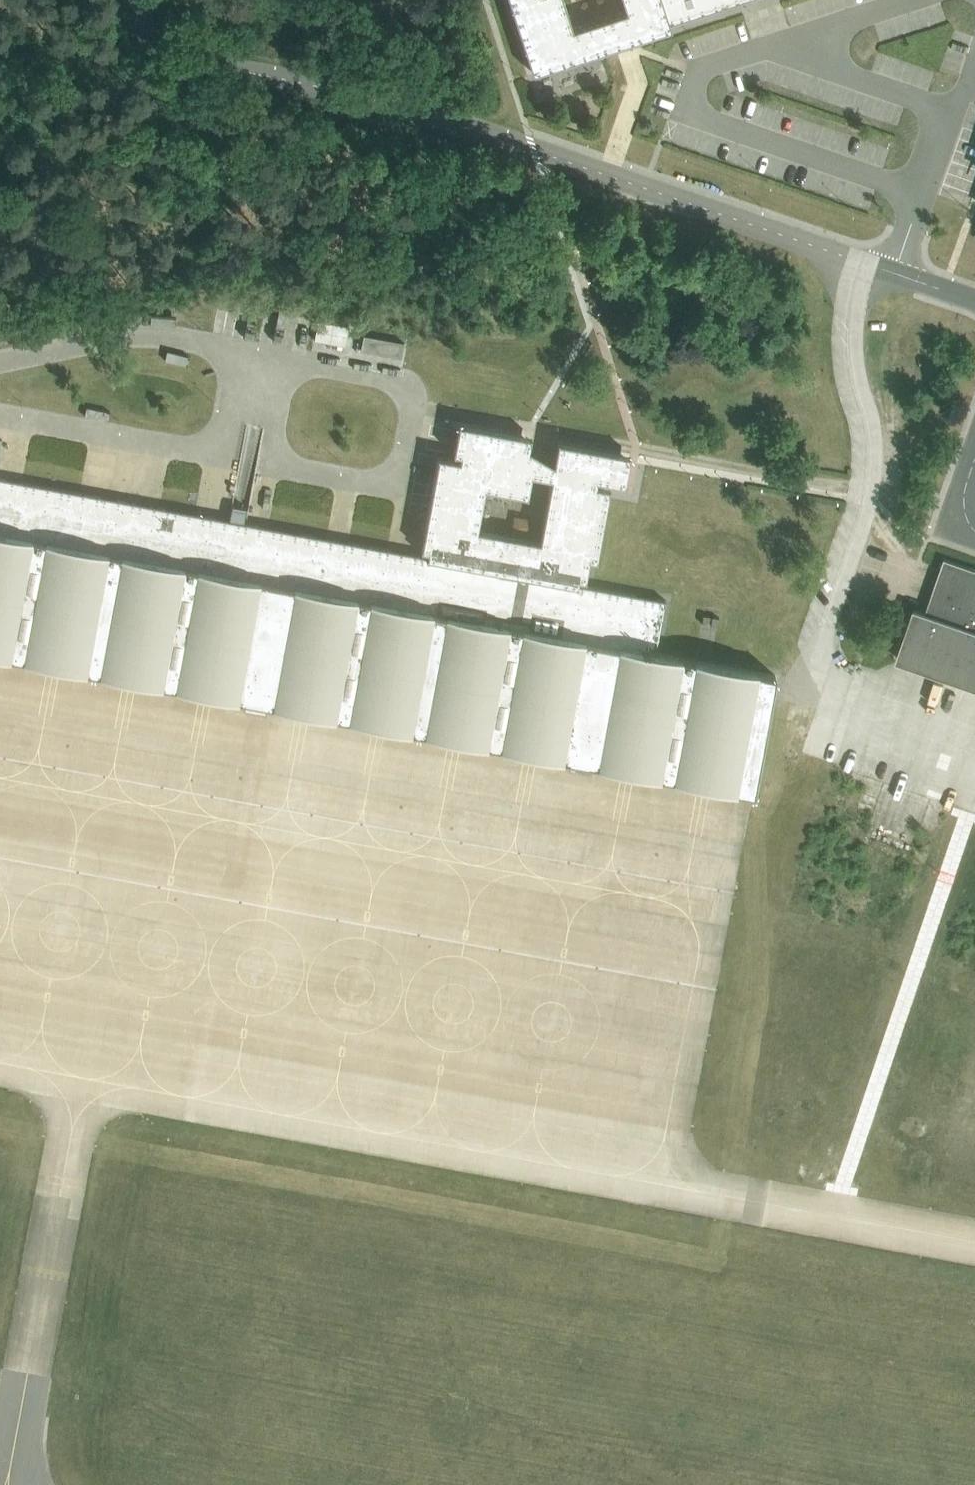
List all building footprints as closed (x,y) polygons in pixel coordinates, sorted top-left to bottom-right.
[(533,72),(596,52),(587,23),(573,27),(564,0),(509,0),(533,72)] [(636,39),(672,27),(670,20),(732,0),(623,0),(636,39)] [(314,339),(346,345),(349,326),(318,320),(314,339)] [(361,349),(401,357),(404,342),(364,334),(361,349)] [(244,521),(246,509),(232,506),(229,518),(23,481),(0,476),(0,653),(244,698),(243,704),(265,708),(266,702),(569,758),(568,763),(590,768),(591,762),(754,792),(775,674),(656,652),(666,599),(577,583),(580,569),(579,569),(581,563),(588,564),(602,487),(603,487),(603,485),(596,483),(597,478),(623,483),(625,484),(629,460),(627,460),(559,448),(559,447),(557,447),(554,462),(516,440),(460,429),(458,428),(453,452),(455,452),(461,453),(460,458),(438,454),(437,456),(438,456),(424,533),(431,535),(430,541),(429,541),(427,554),(244,521)] [(898,658),(974,685),(974,568),(945,558),(926,612),(915,608),(898,658)] [(860,807),(871,811),(879,787),(868,783),(860,807)] [(924,825),(935,829),(942,809),(931,805),(924,825)]
